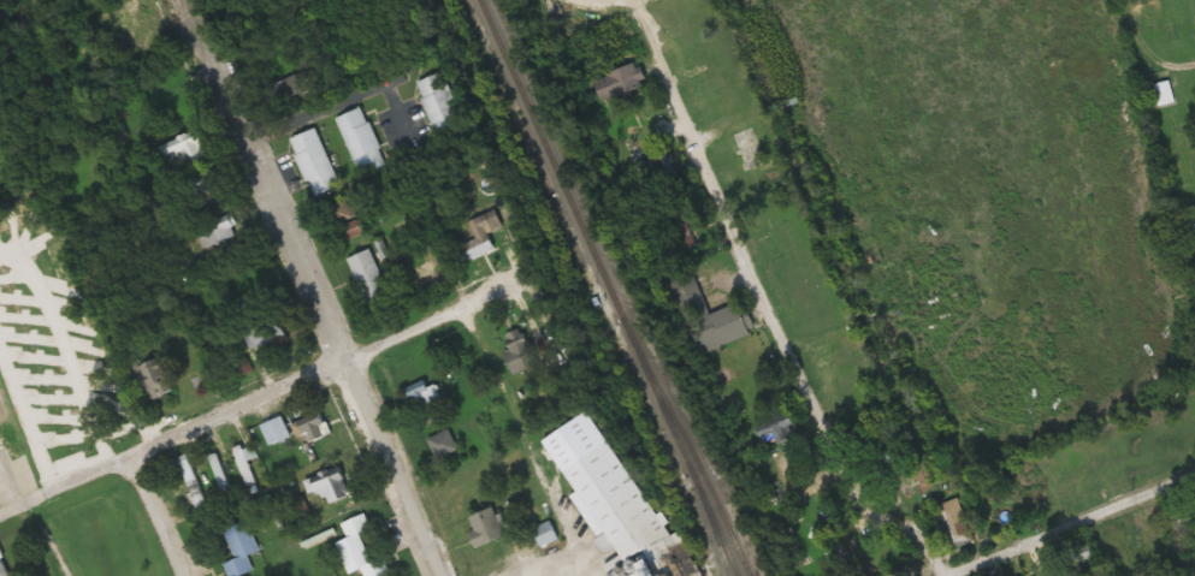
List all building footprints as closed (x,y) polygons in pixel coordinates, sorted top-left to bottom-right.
[(597,102),(647,88),(640,64),(590,78),(597,102)] [(414,83),(436,143),(464,132),(442,72),(414,83)] [(1179,104),(1173,82),(1156,86),(1163,109),(1179,104)] [(334,120),(360,178),(387,167),(362,108),(334,120)] [(290,140),(312,200),(341,190),(318,130),(290,140)] [(162,141),(166,169),(207,164),(203,135),(162,141)] [(332,221),(350,221),(350,205),(332,205),(332,221)] [(494,250),(489,237),(503,232),(494,211),(467,222),(474,240),(458,247),(464,262),(494,250)] [(243,233),(232,215),(199,234),(210,252),(243,233)] [(349,260),(367,304),(390,295),(372,251),(349,260)] [(691,356),(755,333),(744,302),(704,315),(687,267),(663,275),(691,356)] [(539,364),(525,328),(503,336),(516,372),(539,364)] [(149,401),(170,393),(157,360),(136,369),(149,401)] [(407,391),(419,418),(446,406),(434,379),(407,391)] [(68,398),(66,393),(17,415),(22,424),(56,409),(54,404),(68,398)] [(293,425),(303,448),(332,435),(322,412),(293,425)] [(293,438),(284,417),(263,426),(273,447),(293,438)] [(83,435),(77,428),(46,460),(52,466),(83,435)] [(429,441),(438,461),(460,451),(451,431),(429,441)] [(233,448),(243,489),(255,486),(245,445),(233,448)] [(567,470),(626,563),(664,538),(604,446),(567,470)] [(178,458),(196,512),(207,508),(189,454),(178,458)] [(314,478),(324,507),(348,498),(343,483),(351,480),(346,467),(314,478)] [(310,511),(303,497),(289,504),(296,518),(310,511)] [(478,547),(507,537),(498,509),(468,519),(478,547)] [(212,538),(226,533),(236,560),(225,565),(229,575),(244,575),(253,573),(248,557),(259,553),(248,521),(232,527),(227,514),(206,522),(212,538)] [(351,575),(364,570),(366,575),(388,575),(393,574),(386,556),(372,562),(362,536),(374,531),(367,514),(344,524),(350,539),(338,543),(351,575)] [(544,546),(561,539),(553,522),(536,529),(544,546)] [(4,558),(0,559),(0,575),(11,575),(4,558)]
